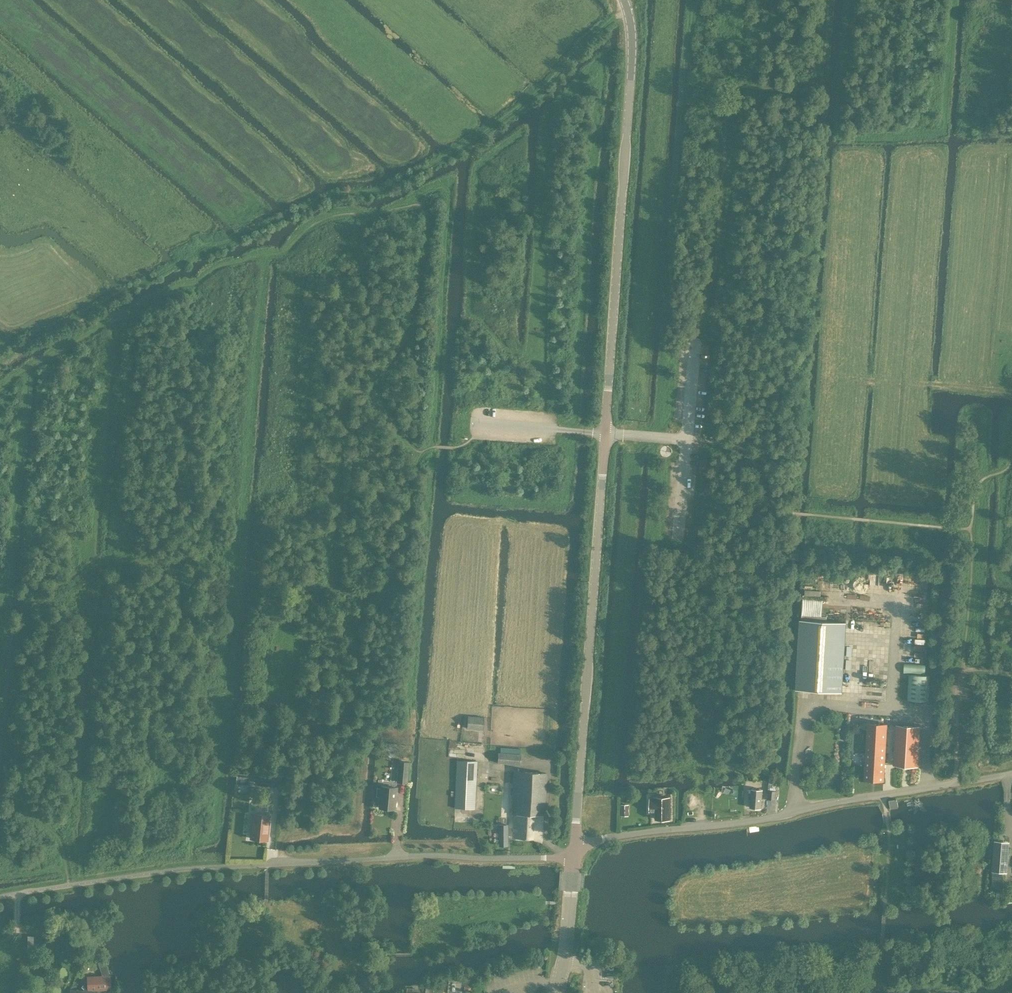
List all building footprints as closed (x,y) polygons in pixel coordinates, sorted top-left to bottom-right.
[(821,591),(805,590),(805,595),(803,595),(802,615),(822,616),(823,600),(827,600),(827,596),(821,596),(821,591)] [(842,694),(848,624),(801,621),(796,691),(842,694)] [(904,662),(904,673),(925,675),(925,664),(904,662)] [(909,676),(908,698),(930,699),(931,678),(909,676)] [(483,729),(483,717),(467,716),(466,728),(483,729)] [(887,724),(867,723),(864,780),(884,781),(887,724)] [(897,727),(895,767),(919,768),(920,728),(897,727)] [(520,764),(521,753),(519,753),(520,748),(501,747),(500,752),(498,751),(498,762),(520,764)] [(450,791),(450,796),(455,796),(455,808),(475,809),(477,761),(457,760),(456,784),(456,791),(450,791)] [(399,762),(397,782),(407,782),(409,763),(399,762)] [(513,771),(511,814),(514,814),(512,836),(532,837),(533,813),(544,814),(546,772),(513,771)] [(244,773),(243,784),(255,785),(256,775),(244,773)] [(768,790),(769,790),(768,799),(775,800),(776,791),(779,791),(779,785),(780,785),(780,784),(781,780),(778,779),(769,779),(768,790)] [(377,787),(376,796),(380,796),(379,807),(394,808),(396,787),(381,786),(381,787),(377,787)] [(749,788),(749,792),(751,792),(750,807),(761,808),(762,789),(751,789),(749,788)] [(650,811),(656,811),(656,818),(669,818),(670,803),(669,803),(669,797),(657,796),(657,797),(650,797),(650,811)] [(891,809),(897,808),(895,800),(889,801),(891,809)] [(252,814),(250,839),(267,840),(269,816),(252,814)] [(498,823),(498,844),(507,844),(507,823),(498,823)] [(995,842),(993,871),(1006,872),(1008,843),(995,842)] [(992,887),(1002,888),(1003,888),(1003,876),(993,875),(992,887)] [(94,991),(96,991),(96,988),(110,989),(110,976),(110,975),(105,959),(102,960),(101,958),(97,959),(98,962),(98,963),(103,976),(94,975),(87,976),(87,979),(81,987),(84,989),(84,990),(70,990),(70,992),(94,992),(94,991)]
